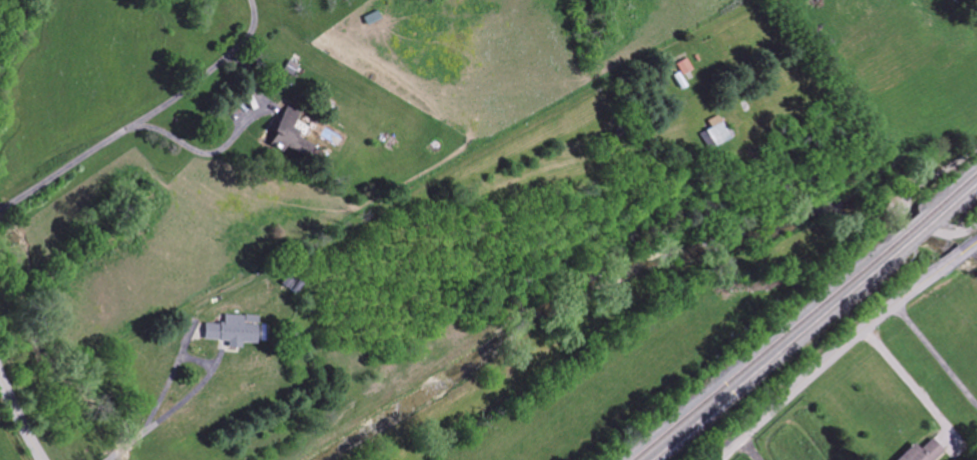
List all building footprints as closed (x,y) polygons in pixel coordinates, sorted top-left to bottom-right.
[(693,71),(688,58),(677,63),(682,75),(693,71)] [(270,145),(284,152),(286,147),(298,154),(296,157),(306,163),(315,146),(298,137),(300,133),(292,129),(301,113),(288,106),(274,132),(277,133),(270,145)] [(709,129),(698,133),(704,149),(728,140),(718,115),(706,120),(709,129)] [(206,323),(205,340),(229,341),(228,347),(242,348),(242,343),(258,344),(259,316),(226,315),(225,324),(206,323)] [(898,459),(936,459),(945,452),(933,439),(921,450),(915,444),(898,459)]
